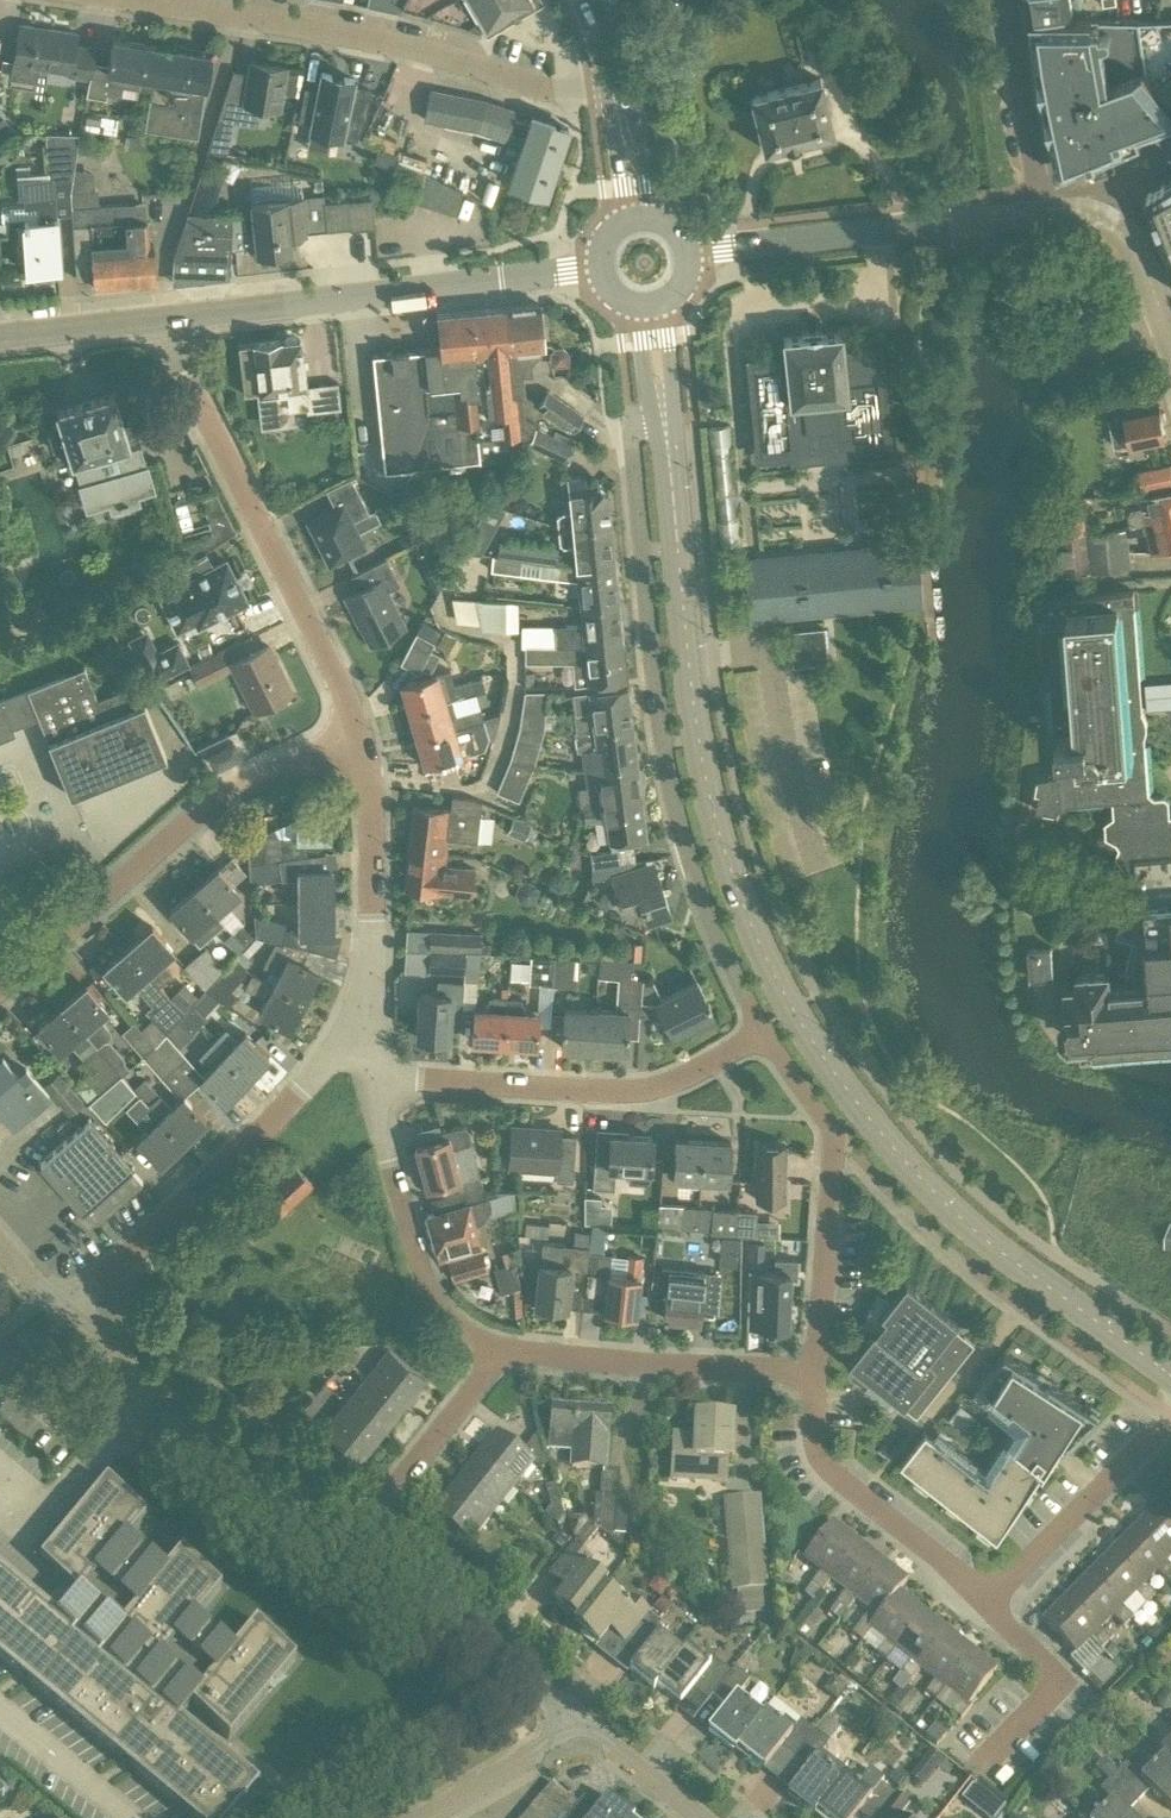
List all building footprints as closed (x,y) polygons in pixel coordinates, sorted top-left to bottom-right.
[(366,4),(398,11),(432,21),(434,12),(466,21),(469,26),(478,29),(484,26),(484,27),(531,0),(367,0),(366,4)] [(1074,11),(1072,0),(1028,0),(1031,17),(1074,11)] [(1139,20),(1099,19),(1099,18),(1040,16),(1030,18),(1036,59),(1043,97),(1060,172),(1101,157),(1128,145),(1142,138),(1139,132),(1170,120),(1170,103),(1145,74),(1143,62),(1139,20)] [(1170,103),(1170,19),(1139,20),(1143,62),(1145,74),(1170,103)] [(89,79),(92,68),(91,68),(94,47),(74,44),(76,31),(47,26),(47,29),(18,24),(10,75),(37,80),(39,67),(67,71),(66,75),(89,79)] [(107,70),(92,68),(89,79),(87,94),(106,97),(107,92),(122,95),(123,85),(139,87),(146,43),(112,38),(107,70)] [(146,43),(139,87),(151,89),(144,128),(198,137),(207,86),(212,53),(146,43)] [(249,71),(233,69),(208,149),(227,152),(232,121),(256,124),(260,103),(279,106),(282,90),(295,92),(298,72),(285,70),(286,65),(251,59),(249,71)] [(313,122),(312,129),(359,137),(368,114),(372,88),(353,85),(354,76),(322,71),(319,88),(305,86),(300,120),(313,122)] [(765,147),(834,130),(820,76),(751,93),(765,147)] [(389,128),(405,92),(390,86),(374,121),(389,128)] [(529,120),(514,115),(516,108),(486,98),(429,87),(423,119),(475,130),(521,145),(509,181),(546,193),(568,127),(531,115),(529,120)] [(100,113),(87,111),(85,122),(98,124),(100,113)] [(15,127),(3,116),(0,118),(0,137),(15,127)] [(56,218),(52,178),(72,178),(79,133),(44,132),(48,175),(21,178),(24,206),(36,205),(37,220),(30,220),(30,224),(24,225),(23,216),(5,218),(7,236),(25,234),(27,270),(59,267),(56,218)] [(412,210),(425,171),(396,162),(386,201),(412,210)] [(467,211),(472,184),(435,177),(430,204),(467,211)] [(1148,193),(1167,244),(1169,244),(1170,248),(1169,248),(1170,254),(1170,179),(1148,193)] [(99,204),(98,187),(70,190),(73,224),(76,278),(93,277),(94,285),(156,282),(154,243),(150,243),(147,219),(144,201),(99,204)] [(256,253),(292,250),(291,239),(302,238),(307,231),(304,194),(251,199),(256,253)] [(374,225),(371,197),(349,199),(348,197),(324,200),(327,228),(349,226),(349,228),(374,225)] [(175,250),(195,251),(195,259),(230,259),(233,214),(188,212),(175,250)] [(542,350),(542,347),(544,346),(540,303),(505,306),(512,376),(529,375),(528,363),(532,363),(542,350)] [(523,411),(522,396),(521,395),(513,390),(512,376),(505,306),(437,312),(440,347),(372,354),(384,471),(423,466),(425,483),(452,480),(450,468),(466,467),(466,461),(479,460),(510,459),(523,440),(521,439),(529,424),(531,425),(535,418),(523,411)] [(840,331),(821,333),(821,327),(802,328),(802,335),(783,336),(785,359),(751,362),(759,444),(794,440),(793,435),(816,433),(817,443),(827,442),(826,432),(849,430),(850,435),(885,431),(877,350),(842,353),(840,331)] [(296,339),(293,337),(285,338),(284,341),(238,346),(244,395),(259,393),(261,412),(292,409),(292,404),(306,403),(307,411),(341,407),(338,380),(305,384),(299,338),(296,339)] [(573,430),(585,413),(549,388),(536,405),(573,430)] [(122,424),(113,394),(56,411),(59,421),(52,423),(49,431),(54,447),(60,452),(67,450),(71,463),(74,462),(81,486),(105,479),(113,485),(124,483),(128,471),(148,465),(135,421),(122,424)] [(1132,445),(1167,438),(1163,420),(1166,418),(1164,411),(1161,410),(1160,403),(1125,411),(1126,413),(1110,416),(1116,445),(1131,442),(1132,445)] [(535,427),(531,425),(529,424),(521,439),(523,440),(528,442),(527,443),(568,462),(576,444),(567,440),(536,426),(535,427)] [(729,424),(707,426),(718,544),(741,542),(737,501),(739,500),(737,478),(735,478),(729,424)] [(12,463),(6,444),(0,446),(0,466),(12,463)] [(184,453),(172,456),(181,492),(193,489),(184,453)] [(1170,484),(1170,463),(1139,469),(1143,490),(1170,484)] [(334,506),(308,520),(330,562),(364,545),(351,520),(369,511),(351,475),(325,488),(334,506)] [(558,527),(612,523),(608,489),(599,481),(585,482),(585,475),(560,477),(562,499),(571,499),(572,508),(561,509),(556,513),(557,527),(558,527)] [(394,513),(406,492),(389,482),(377,503),(394,513)] [(1141,495),(1143,504),(1131,506),(1128,512),(1130,525),(1146,522),(1146,520),(1170,515),(1170,489),(1141,495)] [(236,532),(216,492),(201,499),(209,526),(179,535),(188,562),(236,532)] [(1087,531),(1087,530),(1082,495),(1053,498),(1057,534),(1087,531)] [(1146,522),(1148,530),(1152,552),(1170,548),(1170,515),(1146,520),(1146,522)] [(578,565),(616,562),(612,523),(558,527),(557,527),(558,540),(563,544),(575,542),(578,565)] [(1087,531),(1057,534),(1062,573),(1132,565),(1129,535),(1128,525),(1087,530),(1087,531)] [(555,564),(555,563),(557,546),(501,539),(499,555),(499,556),(555,564)] [(891,608),(884,545),(754,557),(761,621),(891,608)] [(499,556),(499,555),(492,554),(491,569),(579,580),(581,604),(619,600),(616,562),(578,565),(578,567),(555,563),(555,564),(499,556)] [(405,626),(387,590),(401,583),(388,557),(351,575),(358,590),(346,596),(355,615),(358,614),(372,643),(405,626)] [(199,628),(248,602),(227,559),(178,584),(181,589),(162,599),(178,631),(196,622),(199,628)] [(1170,814),(1169,798),(1165,795),(1155,795),(1149,791),(1145,736),(1147,731),(1147,725),(1146,717),(1143,709),(1141,678),(1134,589),(1044,596),(1058,772),(1037,777),(1038,778),(1035,791),(1040,791),(1037,809),(1057,812),(1061,804),(1113,800),(1114,814),(1105,821),(1107,835),(1116,840),(1120,845),(1116,854),(1128,868),(1136,867),(1140,905),(1125,906),(1117,934),(1134,939),(1126,967),(1129,969),(1126,979),(1110,979),(1109,971),(1080,974),(1080,984),(1070,985),(1072,1008),(1082,1007),(1086,1047),(1151,1042),(1170,1041),(1170,814)] [(481,629),(505,629),(505,600),(478,599),(478,614),(481,629)] [(578,644),(623,640),(619,600),(581,604),(583,622),(555,624),(523,624),(522,645),(525,645),(525,644),(560,644),(578,644)] [(792,664),(827,661),(824,626),(788,629),(792,664)] [(449,651),(458,634),(444,628),(436,644),(449,651)] [(430,671),(439,654),(430,649),(434,640),(416,631),(401,661),(419,670),(421,666),(430,671)] [(151,683),(191,664),(179,639),(157,649),(145,655),(136,635),(129,638),(151,683)] [(525,644),(525,645),(525,661),(573,662),(575,684),(627,679),(623,640),(578,644),(560,644),(525,644)] [(291,691),(267,644),(228,664),(222,650),(189,666),(198,685),(233,668),(254,709),(291,691)] [(0,699),(0,732),(39,716),(71,794),(166,755),(136,681),(97,696),(84,665),(0,699)] [(412,711),(468,694),(485,689),(482,676),(455,684),(450,669),(437,673),(403,683),(412,711)] [(574,731),(632,724),(627,685),(589,690),(589,691),(572,693),(575,712),(573,712),(576,730),(574,730),(574,731)] [(520,723),(544,726),(546,690),(525,690),(520,723)] [(420,737),(483,718),(479,703),(471,705),(468,694),(412,711),(420,737)] [(483,718),(420,737),(428,764),(461,754),(490,746),(500,712),(483,718)] [(544,728),(544,726),(520,723),(519,726),(512,754),(535,757),(544,728)] [(586,767),(637,761),(632,724),(574,731),(576,750),(581,750),(583,766),(586,767)] [(215,766),(239,754),(233,741),(208,753),(215,766)] [(534,761),(535,757),(512,754),(511,758),(496,791),(519,799),(534,761)] [(582,805),(584,805),(642,798),(637,761),(586,767),(583,766),(585,785),(580,786),(582,805)] [(409,849),(447,853),(449,834),(476,836),(479,813),(481,800),(473,796),(452,795),(451,808),(414,804),(409,849)] [(642,798),(584,805),(586,820),(608,817),(608,819),(605,820),(608,840),(609,840),(610,849),(590,852),(592,866),(620,862),(620,864),(633,860),(636,860),(633,836),(646,835),(642,798)] [(249,863),(309,854),(309,853),(307,853),(306,840),(331,839),(330,804),(295,804),(295,834),(280,834),(276,825),(263,832),(246,833),(249,863)] [(181,848),(155,872),(180,898),(205,874),(181,848)] [(446,866),(447,853),(409,849),(405,887),(443,891),(471,894),(474,869),(446,866)] [(298,900),(332,900),(331,868),(311,869),(309,854),(249,863),(250,882),(282,877),(298,877),(298,900)] [(620,862),(592,866),(593,876),(614,870),(615,873),(613,873),(625,910),(642,905),(646,919),(670,912),(653,860),(635,866),(633,860),(620,864),(620,862)] [(215,912),(216,911),(226,902),(238,890),(217,867),(193,888),(215,912)] [(191,934),(215,912),(193,888),(169,910),(191,934)] [(332,900),(298,900),(299,933),(332,933),(332,900)] [(256,934),(283,940),(287,922),(254,913),(256,932),(256,934)] [(240,922),(231,931),(245,944),(253,935),(240,922)] [(128,946),(149,970),(154,975),(161,969),(156,964),(172,950),(151,925),(128,946)] [(429,948),(480,951),(480,933),(431,930),(429,948)] [(237,952),(245,944),(231,931),(224,939),(237,952)] [(277,971),(272,982),(302,997),(319,962),(303,954),(307,946),(283,940),(282,943),(274,941),(262,964),(277,971)] [(641,960),(643,941),(630,940),(629,958),(641,960)] [(214,979),(225,967),(205,945),(193,955),(214,979)] [(146,1009),(153,1016),(170,997),(152,977),(154,975),(149,970),(128,946),(103,967),(124,992),(134,983),(153,1003),(146,1009)] [(1031,976),(1054,975),(1052,946),(1029,947),(1031,976)] [(464,972),(465,951),(429,949),(427,970),(464,972)] [(245,967),(253,959),(248,954),(243,950),(239,953),(235,957),(245,967)] [(480,951),(465,951),(464,972),(464,978),(478,979),(480,951)] [(551,984),(553,955),(530,954),(529,982),(539,983),(537,1011),(521,1010),(522,998),(506,997),(504,1041),(536,1043),(537,1023),(550,1024),(553,984),(551,984)] [(205,989),(214,979),(193,955),(183,964),(204,988),(205,988),(205,989)] [(551,984),(553,984),(576,985),(578,956),(553,955),(551,984)] [(251,972),(246,982),(244,986),(259,994),(267,979),(251,972)] [(639,1013),(641,977),(618,976),(616,1008),(595,1007),(593,1047),(626,1049),(628,1012),(639,1013)] [(641,977),(639,1013),(662,1014),(671,1032),(713,1011),(697,979),(661,997),(652,978),(641,977)] [(215,978),(214,979),(205,989),(219,999),(228,1006),(237,993),(236,993),(215,978)] [(461,1012),(463,980),(437,978),(436,993),(419,992),(417,1035),(448,1037),(449,1011),(461,1012)] [(199,996),(198,995),(184,982),(170,997),(184,1011),(199,996)] [(287,1027),(302,997),(272,982),(257,1011),(287,1027)] [(83,1029),(107,1009),(85,983),(61,1005),(83,1029)] [(219,999),(205,989),(205,988),(204,988),(198,995),(199,996),(184,1011),(199,1025),(208,1016),(205,1013),(219,999)] [(504,1041),(506,997),(489,996),(488,1008),(473,1007),(471,1039),(504,1041)] [(153,1016),(168,1029),(184,1011),(170,997),(153,1016)] [(95,1043),(83,1029),(61,1005),(36,1025),(58,1051),(70,1041),(93,1068),(85,1075),(94,1086),(83,1095),(87,1100),(121,1072),(95,1043)] [(593,1047),(595,1007),(563,1005),(561,1045),(593,1047)] [(179,1046),(199,1025),(184,1011),(168,1029),(155,1043),(174,1065),(186,1055),(179,1046)] [(142,1054),(155,1043),(134,1019),(121,1030),(142,1054)] [(14,1028),(13,1048),(38,1077),(53,1063),(19,1024),(14,1028)] [(220,1052),(246,1077),(268,1054),(245,1032),(238,1039),(226,1027),(212,1042),(215,1046),(220,1052)] [(95,1043),(121,1072),(122,1073),(130,1067),(124,1060),(126,1058),(105,1034),(95,1043)] [(224,1100),(246,1077),(220,1052),(215,1046),(212,1042),(199,1055),(211,1067),(200,1078),(224,1100)] [(174,1065),(155,1043),(142,1054),(161,1076),(174,1065)] [(1,1056),(0,1057),(0,1108),(18,1092),(29,1104),(45,1089),(34,1076),(25,1084),(1,1056)] [(52,1093),(67,1081),(57,1070),(43,1083),(52,1093)] [(122,1074),(122,1073),(121,1072),(87,1100),(107,1123),(131,1102),(139,1112),(149,1104),(149,1103),(133,1086),(133,1087),(122,1074)] [(160,1116),(182,1140),(205,1118),(182,1094),(170,1106),(145,1076),(133,1086),(149,1103),(149,1104),(159,1116),(160,1116)] [(67,1081),(52,1093),(69,1112),(83,1100),(67,1081)] [(159,1162),(182,1140),(160,1116),(159,1116),(136,1138),(159,1162)] [(94,1219),(141,1179),(87,1118),(41,1158),(94,1219)] [(453,1192),(483,1184),(466,1123),(441,1130),(443,1137),(416,1145),(427,1186),(445,1181),(448,1192),(453,1191),(453,1192)] [(573,1179),(576,1134),(560,1133),(560,1127),(512,1124),(510,1165),(556,1168),(556,1178),(573,1179)] [(651,1169),(653,1135),(628,1133),(628,1129),(596,1127),(592,1187),(613,1189),(615,1166),(628,1167),(628,1181),(649,1182),(650,1169),(651,1169)] [(702,1177),(705,1138),(677,1136),(674,1176),(702,1177)] [(705,1138),(702,1177),(729,1179),(731,1140),(705,1138)] [(786,1198),(786,1143),(758,1143),(757,1197),(786,1198)] [(253,1239),(272,1222),(314,1183),(293,1161),(251,1200),(220,1228),(221,1229),(204,1245),(190,1257),(201,1270),(215,1258),(245,1230),(253,1239)] [(483,1184),(453,1192),(457,1205),(427,1214),(440,1261),(447,1259),(453,1279),(489,1269),(476,1222),(479,1221),(484,1218),(489,1209),(490,1202),(487,1195),(486,1196),(483,1184)] [(496,1189),(497,1211),(525,1210),(524,1188),(496,1189)] [(611,1224),(612,1198),(584,1195),(585,1222),(611,1224)] [(698,1230),(700,1206),(659,1203),(657,1227),(698,1230)] [(737,1233),(739,1209),(700,1206),(698,1230),(737,1233)] [(739,1209),(737,1233),(755,1235),(757,1210),(739,1209)] [(547,1234),(548,1223),(525,1222),(524,1233),(547,1234)] [(722,1251),(724,1237),(708,1235),(706,1249),(722,1251)] [(590,1246),(587,1245),(543,1241),(537,1302),(567,1306),(569,1287),(585,1289),(586,1275),(587,1275),(589,1251),(590,1246)] [(774,1270),(763,1270),(764,1241),(748,1241),(746,1269),(750,1269),(748,1324),(789,1326),(791,1277),(797,1277),(798,1260),(775,1258),(774,1270)] [(604,1309),(637,1313),(643,1255),(626,1253),(624,1274),(609,1272),(611,1253),(589,1251),(587,1275),(607,1277),(604,1309)] [(501,1292),(521,1286),(514,1262),(494,1267),(501,1292)] [(701,1320),(703,1296),(706,1269),(662,1264),(658,1294),(667,1295),(664,1316),(701,1320)] [(854,1341),(859,1344),(846,1361),(913,1414),(972,1342),(952,1326),(956,1322),(905,1282),(890,1300),(876,1292),(854,1341)] [(366,1373),(405,1404),(406,1403),(404,1401),(412,1392),(414,1394),(427,1377),(389,1346),(366,1373)] [(1008,1402),(1025,1416),(1060,1444),(1096,1407),(1004,1348),(977,1381),(1007,1404),(1008,1402)] [(392,1420),(405,1404),(366,1373),(345,1399),(384,1431),(384,1430),(383,1428),(390,1419),(392,1420)] [(371,1447),(384,1431),(345,1399),(323,1427),(362,1458),(363,1456),(361,1455),(369,1445),(371,1447)] [(606,1469),(610,1409),(554,1405),(552,1432),(574,1434),(572,1466),(606,1469)] [(729,1458),(731,1416),(698,1414),(697,1430),(696,1430),(696,1434),(674,1433),(671,1475),(691,1476),(697,1457),(710,1457),(714,1480),(726,1480),(727,1458),(729,1458)] [(1019,1422),(1020,1422),(984,1477),(922,1428),(897,1460),(993,1536),(1045,1455),(1044,1455),(1047,1452),(1050,1455),(1060,1444),(1025,1416),(1024,1415),(1019,1422)] [(475,1459),(513,1489),(535,1462),(497,1432),(485,1448),(489,1451),(485,1456),(481,1453),(475,1459)] [(492,1516),(513,1489),(475,1459),(464,1474),(468,1478),(464,1483),(459,1480),(454,1486),(492,1516)] [(154,1563),(127,1541),(147,1517),(107,1479),(39,1560),(65,1584),(46,1607),(0,1569),(0,1661),(16,1674),(18,1672),(28,1680),(26,1683),(121,1762),(123,1760),(133,1768),(131,1771),(187,1817),(230,1817),(258,1785),(179,1718),(191,1705),(228,1741),(296,1660),(256,1622),(232,1651),(195,1620),(221,1589),(181,1551),(164,1572),(154,1563)] [(470,1544),(492,1516),(454,1486),(442,1501),(447,1505),(443,1510),(438,1507),(432,1514),(470,1544)] [(593,1523),(592,1524),(599,1530),(613,1541),(612,1535),(625,1536),(627,1506),(615,1505),(615,1499),(615,1498),(599,1497),(595,1496),(593,1523)] [(557,1526),(565,1518),(560,1503),(550,1506),(551,1508),(544,1515),(557,1526)] [(1170,1573),(1170,1567),(1166,1562),(1170,1558),(1170,1527),(1153,1510),(1130,1532),(1170,1573)] [(761,1516),(725,1519),(731,1593),(737,1593),(739,1614),(764,1612),(762,1591),(767,1591),(761,1516)] [(827,1578),(857,1541),(832,1521),(802,1558),(820,1572),(810,1584),(821,1592),(830,1581),(827,1578)] [(592,1524),(593,1523),(591,1522),(575,1542),(584,1549),(599,1530),(592,1524)] [(1170,1579),(1170,1573),(1130,1532),(1108,1555),(1152,1598),(1155,1596),(1144,1585),(1156,1572),(1167,1583),(1170,1579)] [(852,1598),(881,1560),(857,1541),(827,1578),(830,1581),(844,1592),(835,1603),(845,1612),(855,1600),(852,1598)] [(603,1590),(604,1591),(607,1586),(586,1570),(593,1561),(572,1545),(549,1575),(565,1588),(553,1603),(577,1622),(578,1622),(603,1590)] [(1146,1605),(1152,1598),(1108,1555),(1086,1577),(1131,1621),(1133,1619),(1122,1608),(1135,1594),(1146,1605)] [(897,1591),(906,1580),(881,1560),(852,1598),(855,1600),(868,1611),(850,1634),(861,1643),(872,1629),(869,1627),(897,1591)] [(1124,1627),(1131,1621),(1086,1577),(1064,1599),(1108,1643),(1110,1641),(1099,1630),(1113,1616),(1124,1627)] [(624,1606),(604,1591),(603,1590),(578,1622),(577,1622),(574,1626),(598,1645),(610,1631),(626,1643),(650,1613),(630,1598),(624,1606)] [(921,1611),(897,1591),(869,1627),(872,1629),(886,1640),(875,1653),(886,1662),(896,1649),(893,1647),(921,1611)] [(1101,1650),(1108,1643),(1064,1599),(1042,1622),(1075,1655),(1090,1639),(1101,1650)] [(918,1666),(946,1630),(921,1611),(893,1647),(896,1649),(910,1660),(900,1673),(910,1682),(921,1669),(918,1666)] [(682,1654),(661,1637),(669,1628),(650,1613),(626,1643),(641,1655),(629,1670),(653,1689),(656,1686),(655,1686),(682,1654)] [(931,1698),(970,1649),(946,1630),(918,1666),(921,1669),(935,1680),(924,1693),(931,1698)] [(970,1649),(931,1698),(935,1701),(946,1688),(960,1699),(949,1713),(959,1720),(970,1707),(967,1705),(995,1669),(970,1649)] [(712,1695),(735,1667),(734,1667),(730,1672),(712,1658),(706,1666),(685,1650),(682,1654),(655,1686),(656,1686),(679,1705),(691,1690),(707,1702),(712,1695)] [(733,1752),(764,1712),(761,1716),(737,1696),(750,1679),(735,1667),(712,1695),(727,1707),(707,1732),(733,1752)] [(897,1700),(891,1708),(901,1715),(907,1708),(897,1700)] [(792,1759),(814,1731),(800,1720),(790,1732),(764,1712),(733,1752),(734,1753),(737,1749),(763,1769),(779,1749),(792,1759)] [(813,1815),(844,1775),(843,1775),(840,1779),(815,1759),(839,1729),(824,1718),(814,1731),(792,1759),(805,1770),(786,1794),(813,1815)] [(1159,1754),(1162,1757),(1163,1757),(1170,1765),(1170,1741),(1159,1754)] [(931,1751),(922,1762),(934,1772),(943,1761),(931,1751)] [(1163,1757),(1162,1757),(1140,1779),(1125,1765),(1117,1773),(1113,1777),(1138,1803),(1150,1790),(1170,1811),(1170,1765),(1163,1757)] [(1095,1768),(1099,1773),(1108,1764),(1104,1759),(1095,1768)] [(1125,1815),(1138,1803),(1113,1777),(1117,1773),(1108,1764),(1099,1773),(1108,1782),(1099,1791),(1111,1802),(1095,1817),(1128,1817),(1125,1815)] [(894,1794),(879,1783),(869,1795),(844,1775),(813,1815),(816,1811),(825,1817),(853,1817),(858,1812),(866,1817),(875,1817),(894,1794)] [(540,1794),(566,1816),(577,1804),(551,1782),(540,1794)] [(973,1808),(983,1795),(972,1786),(961,1799),(973,1808)] [(566,1816),(540,1794),(530,1806),(544,1817),(564,1817),(566,1816)] [(909,1806),(894,1794),(875,1817),(900,1817),(909,1806)] [(632,1816),(606,1795),(596,1807),(583,1797),(566,1817),(631,1817),(632,1816)] [(530,1806),(520,1817),(544,1817),(530,1806)]
